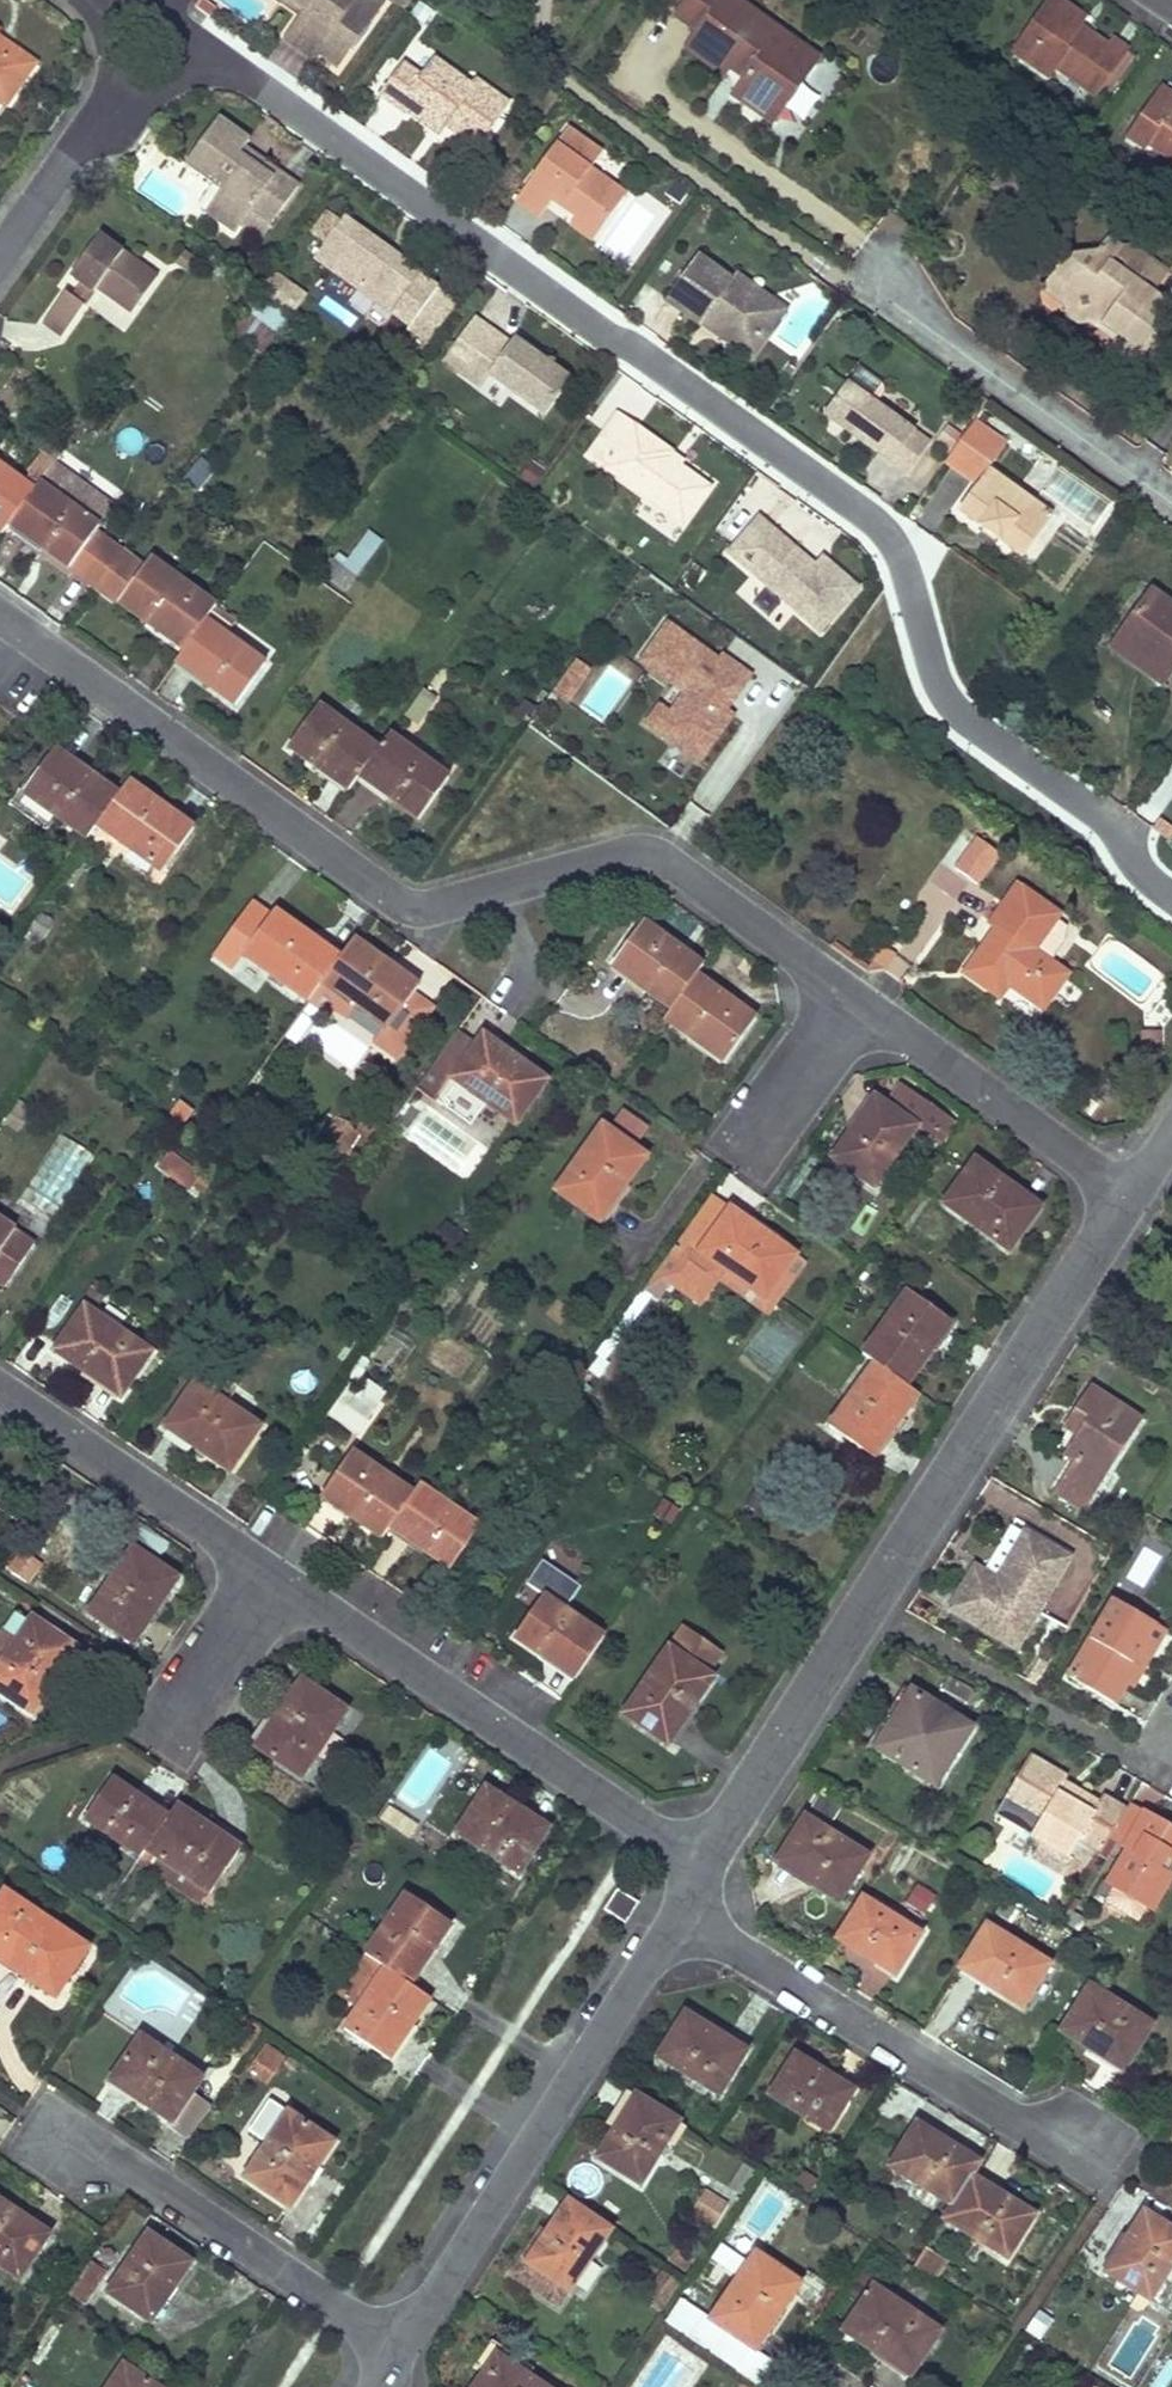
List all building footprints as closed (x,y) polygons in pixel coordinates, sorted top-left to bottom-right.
[(286,7),(297,6),(306,12),(302,19),(286,43),(314,63),(319,56),(337,68),(382,3),(377,0),(285,0),(286,7)] [(734,100),(772,127),(802,85),(798,44),(778,47),(756,32),(756,14),(736,0),(691,0),(678,19),(698,34),(706,40),(700,49),(730,70),(735,62),(751,74),(734,100)] [(1054,0),(1048,0),(1011,54),(1049,78),(1055,71),(1095,100),(1126,53),(1111,41),(1106,48),(1079,29),(1085,22),(1054,0)] [(302,19),(306,12),(297,6),(286,7),(302,19)] [(706,40),(698,34),(686,52),(724,78),(730,70),(700,49),(706,40)] [(821,58),(798,44),(802,85),(813,70),(821,58)] [(3,108),(33,64),(8,47),(5,52),(0,49),(0,106),(3,108)] [(507,103),(473,78),(468,84),(430,57),(417,75),(401,64),(378,97),(404,115),(407,112),(411,106),(442,128),(444,125),(476,147),(507,103)] [(1158,90),(1127,138),(1145,152),(1148,147),(1171,163),(1171,99),(1158,90)] [(407,112),(438,134),(442,128),(411,106),(407,112)] [(251,144),(218,122),(187,166),(222,190),(205,214),(236,236),(252,213),(274,228),(301,189),(246,151),(251,144)] [(599,153),(566,129),(514,201),(538,218),(554,195),(576,210),(573,214),(597,231),(623,194),(588,169),(599,153)] [(1033,185),(1008,167),(995,186),(1020,204),(1033,185)] [(1020,204),(995,186),(991,191),(1016,209),(1020,204)] [(597,231),(573,214),(566,225),(589,242),(597,231)] [(409,329),(437,290),(418,276),(422,271),(345,217),(313,261),(409,329)] [(157,278),(98,236),(72,274),(83,282),(95,291),(96,289),(132,314),(157,278)] [(1105,242),(1094,257),(1061,263),(1050,278),(1063,288),(1059,293),(1064,314),(1066,323),(1075,331),(1090,326),(1112,342),(1109,349),(1131,364),(1140,363),(1149,350),(1144,347),(1158,328),(1163,331),(1171,318),(1171,311),(1154,298),(1134,284),(1125,295),(1114,286),(1121,275),(1111,267),(1121,254),(1105,242)] [(190,273),(199,260),(185,249),(175,262),(190,273)] [(1168,279),(1129,250),(1121,254),(1111,267),(1121,275),(1114,286),(1125,295),(1134,284),(1154,298),(1168,279)] [(731,281),(697,256),(664,302),(697,326),(703,318),(711,325),(713,336),(737,353),(752,347),(766,328),(763,310),(728,285),(731,281)] [(292,289),(268,273),(255,292),(279,309),(292,289)] [(728,285),(763,310),(766,328),(752,347),(737,353),(713,336),(711,325),(703,318),(697,326),(749,364),(786,312),(735,275),(731,281),(728,285)] [(1063,288),(1050,278),(1042,288),(1042,294),(1038,295),(1064,314),(1059,293),(1063,288)] [(72,298),(84,306),(95,291),(83,282),(72,298)] [(304,298),(292,289),(279,309),(291,318),(304,298)] [(43,324),(62,338),(84,306),(72,298),(65,292),(43,324)] [(264,351),(287,319),(258,298),(235,330),(264,351)] [(478,324),(449,367),(459,374),(488,331),(478,324)] [(509,345),(488,331),(459,374),(480,389),(489,376),(546,416),(571,379),(513,339),(509,345)] [(889,464),(912,431),(844,383),(821,416),(889,464)] [(665,451),(614,414),(585,455),(680,524),(705,489),(661,457),(665,451)] [(942,462),(973,484),(985,468),(1003,443),(971,420),(942,462)] [(904,474),(927,441),(912,431),(889,464),(904,474)] [(9,525),(51,466),(38,456),(28,469),(29,473),(23,482),(0,466),(0,531),(3,533),(9,525)] [(118,556),(90,536),(109,510),(51,466),(9,525),(95,588),(118,556)] [(1020,557),(1050,515),(985,468),(973,484),(955,510),(1020,557)] [(812,563),(755,516),(725,552),(816,629),(853,584),(819,555),(812,563)] [(142,573),(118,556),(95,588),(183,651),(204,623),(215,608),(150,562),(142,573)] [(352,578),(328,559),(318,571),(342,591),(352,578)] [(1150,596),(1119,639),(1153,663),(1144,675),(1162,687),(1171,673),(1171,611),(1150,596)] [(224,638),(235,623),(215,608),(204,623),(224,638)] [(643,728),(701,767),(759,682),(667,620),(633,670),(667,693),(643,728)] [(224,638),(204,623),(183,651),(174,663),(233,706),(263,666),(224,638)] [(1153,663),(1119,639),(1111,650),(1144,675),(1153,663)] [(378,750),(317,707),(287,748),(347,792),(358,777),(378,750)] [(447,780),(387,736),(378,750),(358,777),(418,820),(447,780)] [(116,797),(54,752),(22,795),(86,841),(94,829),(116,797)] [(191,833),(126,784),(116,797),(94,829),(159,876),(191,833)] [(1162,822),(1154,832),(1171,845),(1171,844),(1171,829),(1162,822)] [(996,855),(975,841),(953,870),(973,885),(996,855)] [(1054,915),(1014,887),(987,926),(992,929),(962,971),(996,996),(1005,984),(1040,1008),(1065,974),(1031,949),(1054,915)] [(271,918),(252,904),(224,942),(243,956),(271,918)] [(338,960),(274,913),(271,918),(243,956),(306,1003),(310,997),(320,984),(338,960)] [(701,969),(641,926),(610,968),(669,1012),(694,978),(701,969)] [(417,989),(352,940),(338,960),(320,984),(338,997),(386,1032),(398,1014),(411,997),(417,989)] [(232,972),(243,956),(224,942),(212,958),(232,972)] [(753,1022),(694,978),(669,1012),(662,1022),(722,1067),(753,1022)] [(338,997),(320,984),(310,997),(328,1010),(338,997)] [(417,1027),(429,1010),(411,997),(398,1014),(417,1027)] [(394,1060),(417,1027),(398,1014),(386,1032),(375,1046),(394,1060)] [(1145,1048),(1161,1046),(1159,1028),(1144,1030),(1145,1048)] [(453,1079),(475,1048),(456,1034),(433,1065),(453,1079)] [(543,1083),(483,1038),(475,1048),(453,1079),(450,1082),(513,1127),(543,1083)] [(450,1082),(453,1079),(433,1065),(414,1091),(433,1105),(450,1082)] [(874,1097),(831,1159),(873,1188),(915,1128),(929,1137),(942,1118),(900,1088),(886,1106),(874,1097)] [(618,1106),(612,1118),(642,1132),(648,1121),(618,1106)] [(955,1126),(942,1118),(929,1137),(941,1145),(955,1126)] [(643,1159),(601,1126),(552,1191),(597,1223),(643,1159)] [(347,1175),(352,1178),(376,1144),(360,1133),(345,1155),(322,1138),(309,1157),(320,1164),(293,1202),(305,1210),(319,1191),(330,1199),(347,1175)] [(202,1175),(170,1153),(160,1168),(191,1191),(194,1188),(202,1175)] [(1039,1208),(974,1162),(942,1205),(1006,1252),(1039,1208)] [(210,1181),(202,1175),(194,1188),(201,1194),(210,1181)] [(725,1213),(707,1200),(666,1255),(679,1262),(689,1248),(720,1269),(762,1298),(793,1253),(760,1231),(745,1220),(728,1209),(725,1213)] [(766,1222),(751,1212),(745,1220),(760,1231),(766,1222)] [(5,1284),(31,1245),(8,1230),(10,1227),(0,1221),(0,1280),(5,1284)] [(714,1278),(720,1269),(689,1248),(679,1262),(666,1255),(654,1272),(698,1302),(714,1278)] [(765,1312),(801,1259),(793,1253),(762,1298),(720,1269),(714,1278),(765,1312)] [(950,1323),(908,1292),(861,1355),(873,1363),(905,1387),(950,1323)] [(147,1351),(84,1306),(54,1351),(118,1395),(147,1351)] [(905,1387),(873,1363),(829,1426),(872,1458),(918,1395),(905,1387)] [(257,1426),(194,1382),(164,1426),(228,1469),(257,1426)] [(373,1409),(347,1390),(331,1414),(356,1433),(373,1409)] [(1087,1390),(1073,1411),(1085,1418),(1075,1435),(1063,1455),(1072,1462),(1063,1475),(1093,1494),(1139,1423),(1087,1390)] [(1073,1411),(1062,1427),(1075,1435),(1085,1418),(1073,1411)] [(411,1494),(351,1452),(321,1496),(381,1538),(387,1528),(411,1494)] [(1093,1494),(1063,1475),(1053,1492),(1083,1511),(1093,1494)] [(477,1528),(418,1486),(411,1494),(387,1528),(448,1570),(477,1528)] [(973,1571),(948,1609),(1014,1648),(1067,1561),(1023,1535),(994,1583),(973,1571)] [(176,1573),(133,1544),(89,1608),(132,1638),(176,1573)] [(23,1547),(7,1567),(28,1585),(45,1565),(23,1547)] [(604,1638),(545,1597),(515,1639),(574,1680),(604,1638)] [(1113,1602),(1068,1678),(1114,1706),(1126,1687),(1136,1669),(1133,1667),(1157,1627),(1113,1602)] [(30,1615),(17,1606),(0,1631),(0,1660),(30,1615)] [(31,1613),(30,1615),(0,1660),(0,1690),(30,1709),(75,1644),(31,1613)] [(721,1654),(681,1627),(668,1647),(707,1675),(721,1654)] [(1167,1632),(1157,1627),(1133,1667),(1136,1669),(1126,1687),(1132,1690),(1167,1632)] [(707,1675),(668,1647),(623,1714),(668,1745),(713,1679),(707,1675)] [(1025,1680),(1035,1685),(1046,1666),(1036,1661),(1025,1680)] [(345,1712),(302,1681),(256,1747),(300,1777),(345,1712)] [(910,1692),(873,1748),(932,1787),(969,1731),(910,1692)] [(1075,1846),(1078,1841),(1099,1854),(1107,1841),(1124,1811),(1104,1798),(1099,1806),(1095,1815),(1059,1794),(1064,1786),(1067,1781),(1030,1759),(996,1817),(1067,1859),(1075,1846)] [(166,1816),(111,1778),(84,1817),(140,1854),(145,1848),(166,1816)] [(1064,1786),(1059,1794),(1095,1815),(1099,1806),(1064,1786)] [(547,1829),(485,1790),(457,1836),(519,1874),(547,1829)] [(239,1849),(174,1805),(166,1816),(145,1848),(208,1893),(239,1849)] [(1124,1811),(1107,1841),(1121,1849),(1142,1814),(1127,1805),(1124,1811)] [(1106,1886),(1144,1908),(1165,1874),(1158,1869),(1162,1861),(1171,1865),(1171,1866),(1171,1831),(1142,1814),(1121,1849),(1126,1851),(1106,1886)] [(803,1820),(774,1866),(837,1906),(867,1859),(803,1820)] [(1075,1846),(1067,1859),(1078,1866),(1086,1853),(1075,1846)] [(1078,1866),(1067,1859),(1057,1876),(1068,1882),(1078,1866)] [(1162,1861),(1158,1869),(1165,1874),(1171,1865),(1162,1861)] [(1144,1908),(1149,1912),(1171,1878),(1171,1877),(1165,1874),(1144,1908)] [(915,1887),(904,1902),(924,1915),(934,1900),(915,1887)] [(636,1903),(616,1890),(603,1911),(622,1924),(636,1903)] [(1,1892),(0,1894),(0,1962),(51,1997),(84,1948),(1,1892)] [(450,1923),(407,1893),(364,1951),(410,1983),(450,1923)] [(860,1899),(832,1942),(893,1978),(919,1935),(860,1899)] [(985,1925),(957,1967),(1021,2007),(1047,1965),(985,1925)] [(428,1996),(410,1983),(364,1951),(335,1993),(356,2008),(342,2028),(386,2057),(428,1996)] [(1087,1987),(1058,2032),(1121,2072),(1151,2026),(1087,1987)] [(686,2017),(659,2059),(718,2097),(745,2054),(686,2017)] [(244,2034),(233,2026),(221,2043),(232,2050),(244,2034)] [(199,2078),(138,2038),(109,2081),(170,2120),(171,2121),(189,2093),(199,2078)] [(281,2059),(266,2048),(252,2070),(266,2081),(281,2059)] [(795,2056),(768,2098),(826,2134),(852,2092),(795,2056)] [(209,2106),(189,2093),(171,2121),(170,2120),(166,2125),(187,2139),(209,2106)] [(634,2098),(595,2159),(639,2186),(678,2125),(634,2098)] [(330,2143),(288,2115),(244,2179),(286,2208),(330,2143)] [(915,2126),(888,2169),(952,2209),(970,2177),(978,2165),(915,2126)] [(952,2209),(943,2222),(1007,2261),(1033,2217),(970,2177),(952,2209)] [(719,2222),(731,2201),(705,2186),(693,2206),(719,2222)] [(0,2198),(0,2262),(21,2276),(50,2233),(0,2198)] [(546,2234),(525,2263),(545,2277),(532,2295),(554,2311),(610,2233),(567,2203),(546,2234)] [(1104,2274),(1147,2301),(1162,2278),(1171,2262),(1171,2229),(1142,2212),(1104,2274)] [(525,2263),(546,2234),(541,2231),(507,2277),(532,2295),(545,2277),(525,2263)] [(192,2263),(150,2235),(110,2293),(152,2322),(192,2263)] [(925,2250),(913,2270),(929,2279),(942,2260),(925,2250)] [(754,2255),(709,2322),(753,2351),(799,2285),(754,2255)] [(687,2267),(673,2258),(665,2269),(680,2278),(687,2267)] [(942,2260),(929,2279),(937,2284),(949,2265),(942,2260)] [(80,2273),(65,2297),(80,2308),(103,2272),(91,2265),(84,2276),(80,2273)] [(665,2303),(680,2281),(665,2271),(650,2293),(665,2303)] [(1147,2301),(1163,2311),(1171,2296),(1171,2285),(1162,2278),(1147,2301)] [(871,2287),(843,2330),(909,2375),(938,2332),(871,2287)] [(483,2375),(475,2386),(538,2386),(526,2379),(494,2358),(499,2350),(488,2342),(471,2367),(483,2375)] [(494,2358),(526,2379),(531,2371),(499,2350),(494,2358)] [(123,2366),(109,2386),(155,2386),(123,2366)]
